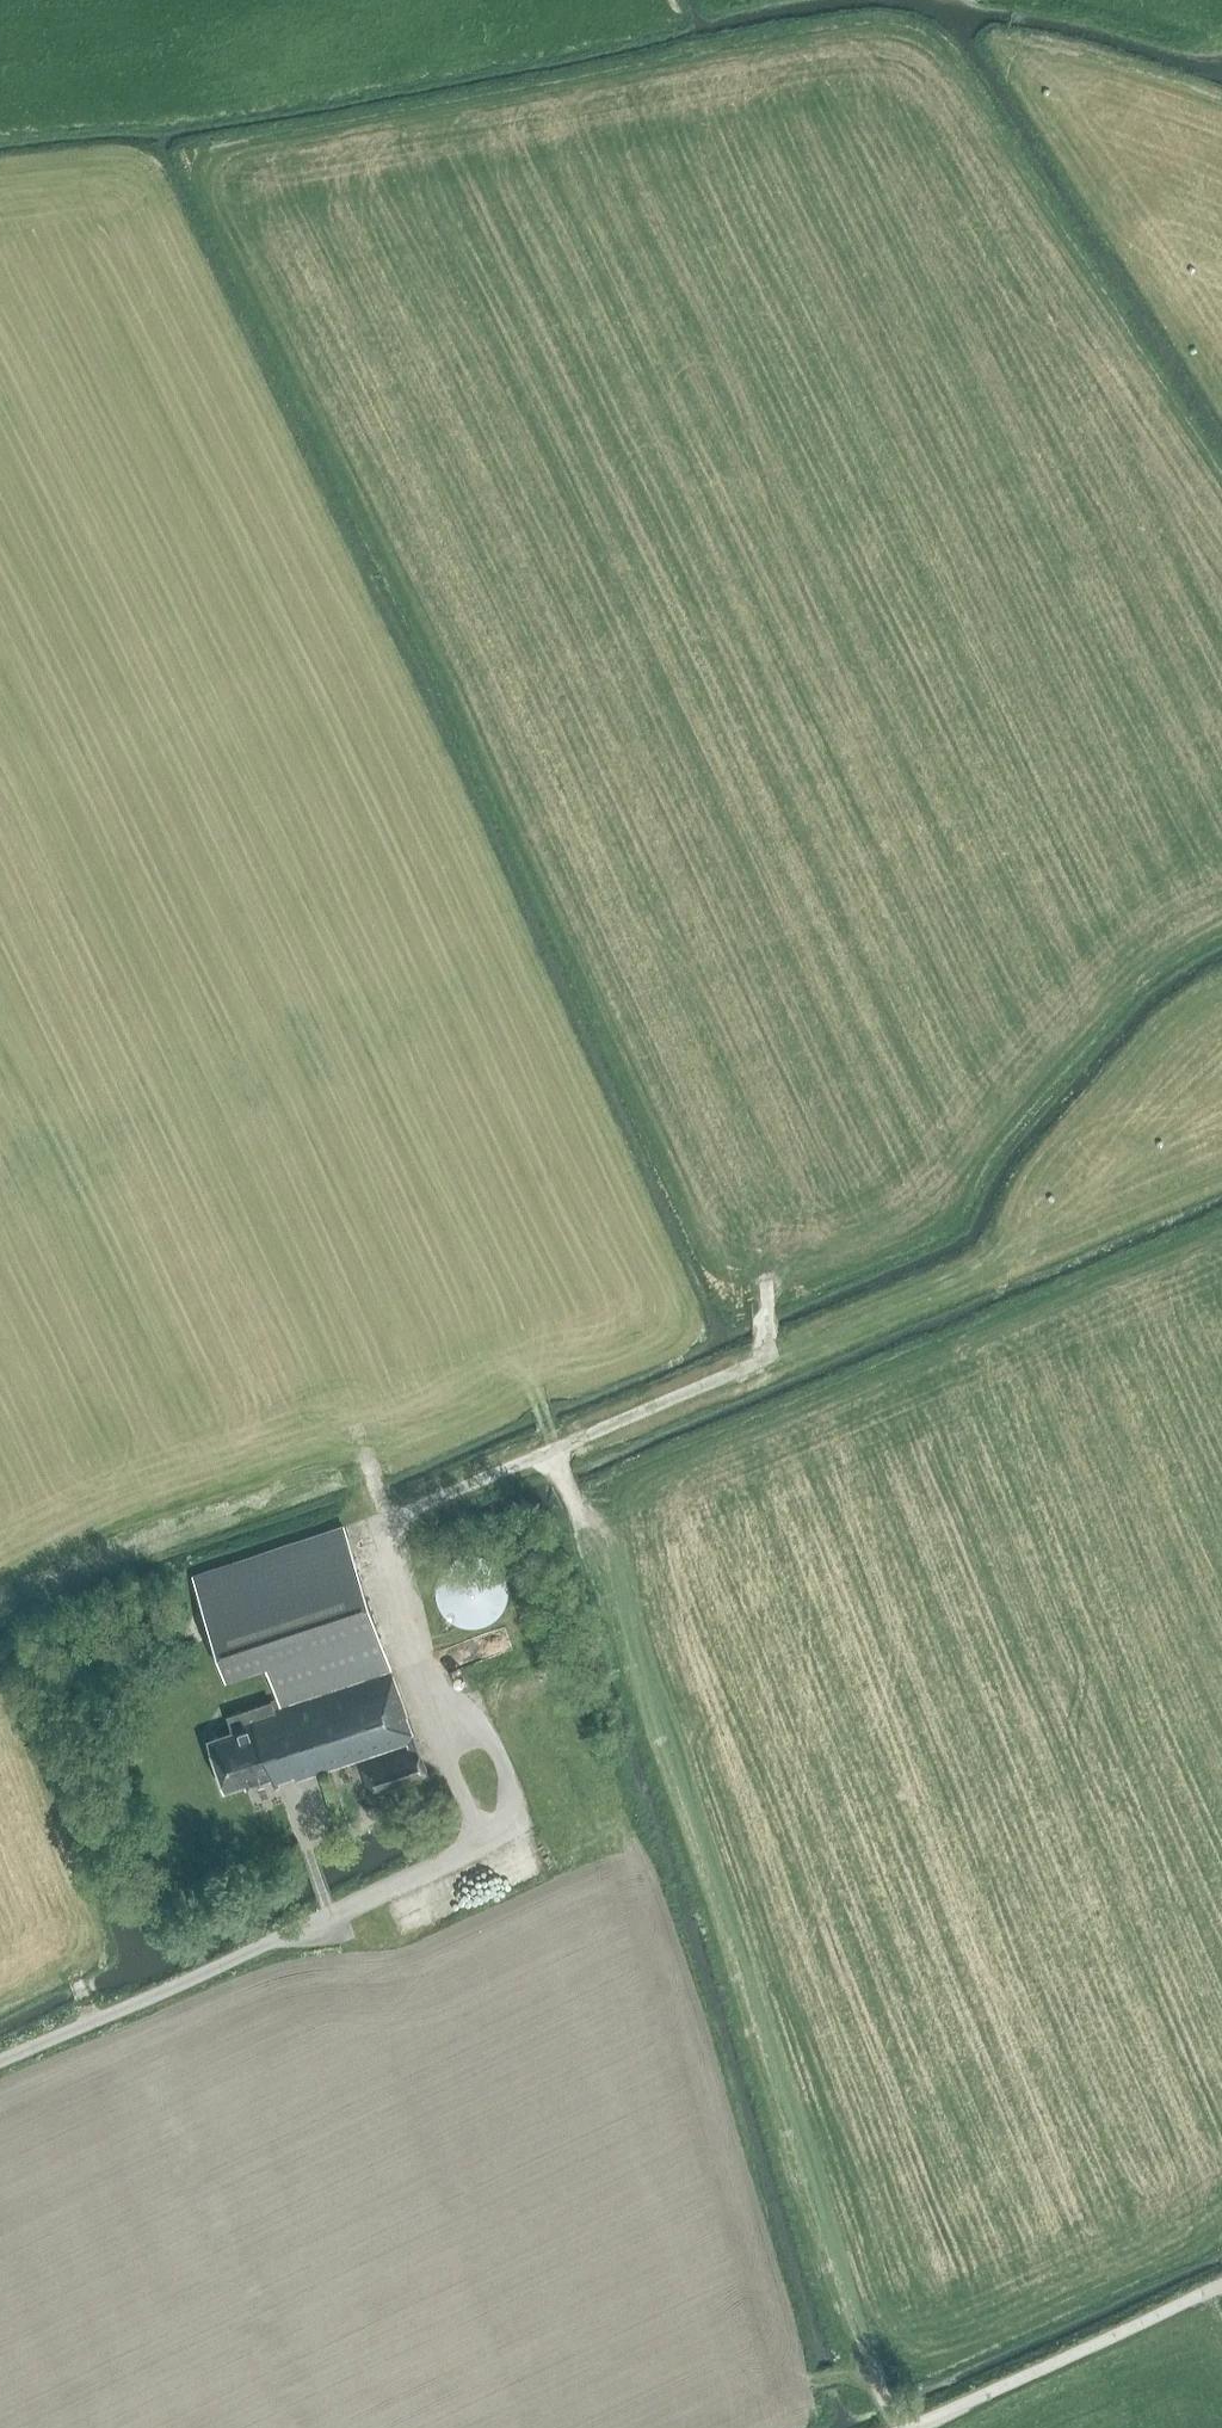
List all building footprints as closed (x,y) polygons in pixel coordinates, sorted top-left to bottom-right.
[(427,1779),(344,1529),(193,1579),(228,1686),(261,1675),(271,1704),(228,1718),(233,1733),(208,1741),(224,1791),(251,1782),(254,1784),(271,1778),(274,1788),(354,1762),(355,1764),(407,1747),(408,1749),(357,1766),(368,1798),(427,1779)] [(506,1604),(508,1592),(506,1581),(501,1571),(492,1563),(482,1557),(471,1556),(459,1557),(449,1563),(441,1571),(436,1581),(434,1592),(436,1604),(441,1614),(449,1622),(459,1628),(471,1629),(482,1628),(492,1622),(501,1614),(506,1604)]
